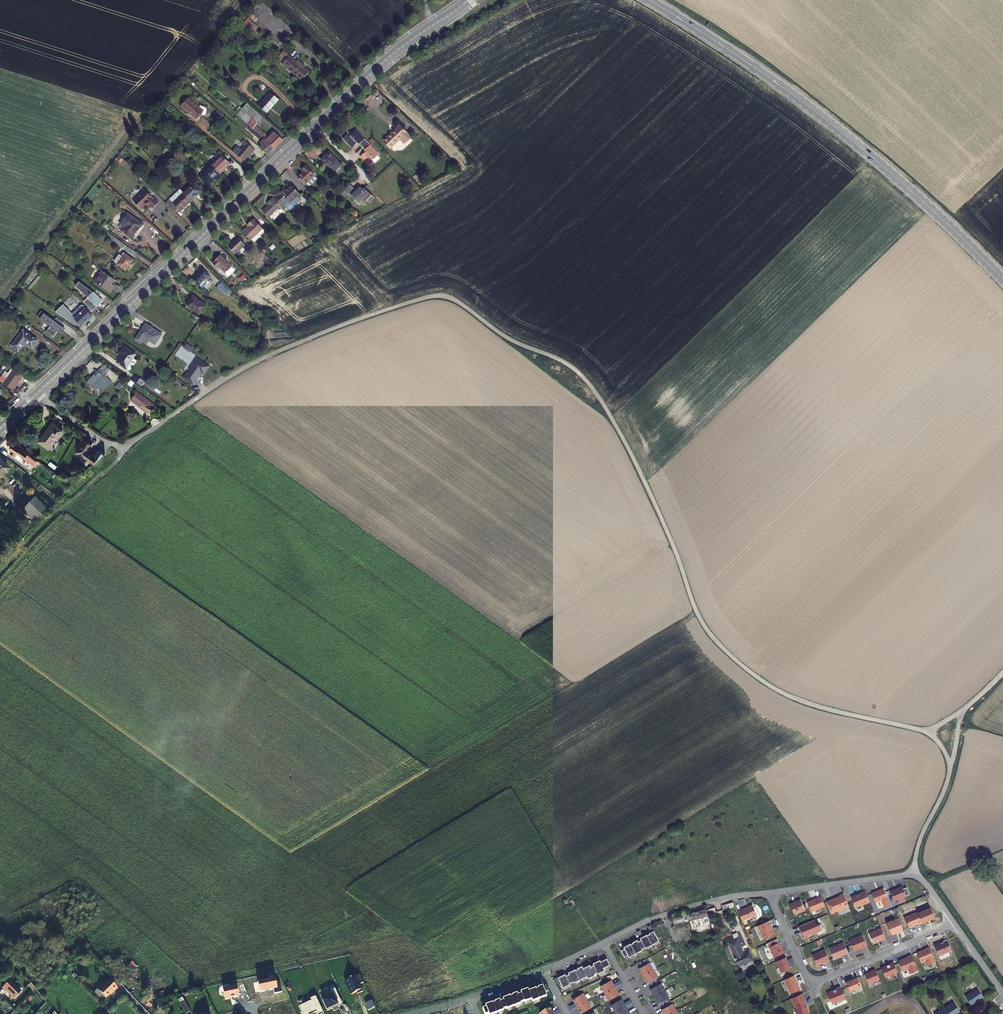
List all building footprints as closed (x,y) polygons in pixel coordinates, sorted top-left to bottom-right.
[(278,55),(284,60),(290,65),(288,68),(300,78),(307,69),(300,64),(302,63),(296,58),(295,59),(288,54),(282,49),(278,55)] [(281,62),(288,68),(290,65),(284,60),(281,62)] [(278,97),(270,91),(258,105),(266,111),(278,97)] [(202,110),(188,98),(181,106),(195,118),(202,110)] [(237,113),(245,120),(255,109),(250,104),(247,102),(237,113)] [(274,147),(282,139),(278,134),(277,135),(274,132),(269,137),(257,125),(255,124),(262,116),(255,109),(245,120),(250,125),(274,147)] [(210,119),(216,124),(223,115),(217,110),(210,119)] [(274,147),(250,125),(248,129),(260,140),(260,142),(262,144),(259,147),(267,154),(274,147)] [(401,138),(405,142),(410,137),(399,125),(383,140),(390,148),(401,138)] [(362,146),(368,141),(355,129),(350,134),(351,136),(350,137),(347,135),(343,139),(353,149),(359,143),(362,146)] [(237,146),(232,151),(243,160),(253,148),(243,140),(241,143),(244,145),(240,149),(237,146)] [(368,141),(362,146),(365,150),(360,156),(369,165),(374,161),(370,157),(372,155),(374,157),(379,152),(368,141)] [(341,164),(330,152),(322,159),(333,172),(341,164)] [(211,165),(219,174),(230,163),(222,155),(211,165)] [(219,174),(211,165),(200,176),(209,184),(219,174)] [(315,176),(306,166),(302,169),(304,171),(298,177),(305,184),(315,176)] [(184,193),(191,201),(202,190),(194,182),(184,193)] [(344,189),(340,193),(344,197),(348,193),(350,194),(358,202),(361,199),(363,197),(366,200),(368,202),(373,197),(370,193),(369,193),(364,187),(362,189),(360,186),(356,189),(350,183),(344,189)] [(300,194),(291,185),(286,191),(284,190),(280,194),(283,197),(279,200),(283,204),(289,210),(296,204),(297,204),(301,200),(301,199),(298,196),(300,194)] [(184,193),(180,188),(169,198),(171,200),(167,204),(174,211),(178,208),(181,211),(191,201),(184,193)] [(152,208),(157,202),(144,189),(133,201),(141,209),(146,204),(147,205),(149,204),(152,208)] [(272,197),(268,201),(270,203),(268,205),(263,211),(269,217),(283,204),(279,200),(276,197),(275,199),(272,197)] [(127,212),(120,222),(125,225),(122,229),(132,237),(135,233),(135,231),(138,228),(139,227),(142,223),(127,212)] [(249,226),(243,232),(251,240),(263,228),(253,219),(247,225),(249,226)] [(297,243),(306,239),(303,232),(294,237),(297,243)] [(108,236),(122,246),(135,256),(138,253),(110,233),(108,236)] [(244,244),(238,237),(229,246),(235,253),(244,244)] [(126,269),(134,259),(124,252),(123,253),(125,254),(123,256),(120,253),(115,260),(118,263),(126,269)] [(217,264),(220,267),(225,272),(231,267),(220,255),(212,262),(215,266),(217,264)] [(233,270),(231,267),(225,272),(227,275),(233,270)] [(193,279),(199,284),(207,274),(200,268),(197,271),(198,272),(193,279)] [(111,283),(115,279),(104,271),(102,269),(95,280),(110,291),(114,285),(111,283)] [(85,300),(93,308),(102,300),(93,291),(93,292),(80,282),(77,287),(89,296),(85,300)] [(225,288),(220,282),(216,285),(222,291),(225,288)] [(197,313),(204,303),(191,294),(185,303),(190,307),(197,313)] [(63,304),(56,311),(74,325),(78,322),(82,319),(84,316),(88,313),(84,309),(85,308),(83,305),(81,306),(71,314),(63,304)] [(65,327),(61,324),(63,322),(56,317),(54,319),(41,310),(37,316),(50,325),(47,328),(45,331),(52,336),(55,333),(57,330),(61,333),(65,327)] [(161,334),(146,324),(136,338),(141,341),(142,340),(147,343),(149,340),(155,344),(161,334)] [(37,340),(23,330),(11,346),(18,351),(26,341),(32,346),(37,340)] [(126,367),(136,353),(125,345),(120,352),(122,353),(117,361),(126,367)] [(208,367),(197,359),(183,378),(192,385),(201,373),(203,374),(208,367)] [(0,378),(0,381),(1,382),(12,389),(13,389),(21,378),(22,379),(24,376),(23,376),(11,368),(9,372),(6,370),(0,378)] [(103,390),(112,382),(106,375),(106,374),(101,368),(97,372),(98,373),(93,378),(92,376),(87,381),(88,382),(89,382),(92,386),(92,385),(96,390),(99,386),(103,390)] [(132,380),(134,382),(140,386),(144,381),(135,375),(132,380)] [(141,406),(148,412),(153,406),(136,393),(130,402),(139,408),(141,406)] [(49,448),(62,430),(53,423),(39,441),(49,448)] [(90,445),(83,441),(81,444),(76,445),(76,453),(81,454),(81,459),(88,464),(92,467),(93,467),(106,455),(97,449),(92,456),(86,451),(90,445)] [(37,460),(13,443),(9,448),(12,449),(10,452),(20,459),(23,455),(26,457),(25,458),(34,464),(37,460)] [(86,466),(88,464),(81,459),(81,454),(76,453),(76,458),(86,466)] [(21,511),(34,524),(45,509),(33,498),(21,511)] [(894,901),(909,895),(906,887),(903,889),(902,887),(894,890),(894,889),(890,891),(894,901)] [(890,905),(884,888),(880,890),(877,892),(877,891),(872,893),(875,903),(881,900),(884,907),(890,905)] [(870,902),(865,891),(861,892),(862,893),(851,897),(855,908),(870,902)] [(832,899),(827,902),(832,913),(840,910),(841,910),(849,907),(843,894),(839,895),(840,897),(833,900),(832,899)] [(825,907),(821,897),(807,902),(811,913),(825,907)] [(805,911),(800,900),(797,902),(790,905),(794,915),(805,911)] [(752,906),(738,912),(742,922),(757,915),(752,906)] [(710,914),(708,909),(706,910),(706,908),(690,913),(686,914),(688,920),(690,919),(692,927),(702,924),(703,925),(709,924),(708,921),(709,920),(707,914),(710,914)] [(918,914),(922,923),(935,918),(931,908),(918,914)] [(918,925),(922,924),(922,923),(918,914),(918,913),(905,918),(909,928),(918,924),(918,925)] [(899,932),(903,930),(899,919),(887,923),(892,935),(896,933),(899,932)] [(817,925),(814,920),(799,926),(803,938),(822,930),(819,924),(817,925)] [(768,921),(758,925),(764,939),(774,934),(772,929),(771,929),(770,926),(768,921)] [(881,941),(885,939),(881,928),(869,933),(873,943),(881,940),(881,941)] [(647,934),(647,935),(652,944),(659,940),(654,930),(649,933),(647,934)] [(641,939),(644,945),(645,947),(652,944),(647,935),(647,934),(640,937),(641,939)] [(733,937),(722,942),(726,941),(728,941),(729,943),(731,948),(733,947),(736,955),(735,956),(740,965),(754,959),(749,948),(744,951),(742,946),(744,945),(739,935),(736,936),(736,935),(733,937)] [(854,951),(866,946),(862,936),(850,941),(854,951)] [(631,943),(630,944),(635,953),(642,949),(642,948),(645,947),(644,945),(641,939),(638,941),(637,939),(632,942),(633,942),(631,943),(630,943),(631,943)] [(934,946),(939,956),(952,951),(947,940),(943,942),(943,943),(941,944),(940,943),(934,946)] [(773,958),(784,953),(779,942),(769,947),(773,958)] [(624,948),(621,950),(624,956),(628,954),(629,956),(635,953),(630,944),(631,943),(630,943),(623,946),(624,948)] [(834,960),(848,954),(843,943),(829,949),(834,960)] [(925,950),(917,953),(921,964),(926,962),(928,966),(936,963),(929,947),(925,949),(925,950)] [(825,963),(829,962),(825,950),(818,952),(818,953),(812,955),(816,965),(825,962),(825,963)] [(918,971),(911,955),(907,957),(908,958),(898,961),(902,972),(908,970),(910,975),(918,971)] [(790,969),(785,957),(776,961),(781,973),(790,969)] [(594,964),(597,970),(597,971),(598,973),(605,969),(603,967),(610,964),(607,958),(601,961),(600,959),(593,963),(594,964)] [(641,966),(639,967),(643,975),(653,969),(649,962),(647,963),(644,959),(639,962),(641,966)] [(898,973),(893,962),(889,964),(889,965),(881,968),(885,978),(898,973)] [(583,967),(583,968),(587,976),(588,978),(595,974),(594,973),(597,972),(598,973),(597,971),(597,970),(594,964),(593,963),(594,964),(591,966),(590,964),(583,967)] [(575,969),(580,979),(587,976),(583,968),(583,967),(582,965),(577,968),(575,969)] [(566,975),(569,981),(569,983),(572,981),(573,982),(580,979),(575,969),(568,972),(569,974),(566,975)] [(653,969),(643,975),(647,982),(649,981),(651,984),(656,981),(655,978),(657,976),(653,969)] [(879,980),(875,970),(865,974),(869,984),(879,980)] [(565,973),(558,977),(561,982),(563,987),(570,984),(569,983),(569,981),(566,975),(565,973)] [(350,977),(350,978),(345,981),(349,988),(348,988),(351,994),(357,992),(357,993),(359,992),(360,993),(363,992),(359,985),(363,983),(360,975),(356,977),(355,975),(350,977)] [(800,990),(794,975),(783,980),(790,994),(800,990)] [(861,987),(857,978),(846,982),(850,992),(861,987)] [(111,992),(117,987),(108,979),(97,990),(105,997),(111,992)] [(275,979),(258,982),(260,992),(265,991),(269,990),(273,990),(277,989),(276,983),(275,979)] [(611,979),(601,985),(605,992),(615,987),(621,983),(619,980),(613,984),(611,979)] [(20,992),(8,980),(1,988),(13,999),(20,992)] [(653,987),(650,988),(654,995),(664,990),(660,982),(658,984),(656,981),(651,984),(653,987)] [(278,983),(276,983),(277,989),(273,990),(274,994),(282,993),(281,989),(278,983)] [(615,987),(605,992),(609,999),(619,994),(616,990),(623,986),(621,983),(615,987)] [(234,998),(239,997),(237,986),(223,989),(225,1000),(231,999),(231,998),(234,997),(234,998)] [(535,989),(539,999),(546,996),(545,992),(542,986),(537,988),(537,989),(535,989)] [(845,999),(840,987),(835,989),(832,991),(833,991),(827,993),(832,1005),(845,999)] [(332,1008),(337,1005),(338,1006),(338,1007),(343,1005),(335,988),(331,990),(333,995),(327,998),(327,997),(322,999),(327,1011),(332,1009),(332,1008)] [(521,994),(523,1000),(524,1002),(524,1003),(531,1000),(528,991),(527,989),(520,992),(521,994)] [(528,991),(531,1000),(532,1002),(539,999),(535,989),(528,991)] [(664,990),(654,995),(658,1002),(661,1001),(662,1004),(668,1001),(666,998),(668,997),(664,990)] [(965,997),(970,1005),(971,1006),(974,1004),(974,1003),(982,998),(978,990),(973,993),(972,992),(965,997)] [(583,992),(573,998),(575,1003),(569,1006),(571,1009),(577,1006),(587,1000),(583,992)] [(510,997),(514,1007),(521,1004),(520,1003),(524,1002),(523,1000),(521,994),(517,995),(517,993),(512,995),(512,996),(510,997)] [(790,999),(793,1004),(796,1009),(797,1013),(807,1013),(806,1006),(804,1001),(804,1000),(801,994),(790,999)] [(299,1006),(302,1013),(311,1013),(316,1012),(317,1013),(321,1013),(324,1013),(316,996),(310,999),(311,1001),(299,1006)] [(503,1001),(500,1002),(502,1008),(503,1010),(506,1008),(506,1009),(514,1007),(510,997),(510,996),(502,999),(503,1001)] [(621,998),(611,1004),(615,1011),(625,1005),(631,1002),(630,999),(624,1003),(621,998)] [(189,1000),(184,1002),(190,1012),(194,1010),(189,1000)] [(493,1003),(492,1004),(496,1013),(503,1011),(503,1010),(502,1008),(500,1002),(499,1000),(494,1002),(494,1003),(493,1003)] [(587,1000),(577,1006),(571,1009),(572,1012),(578,1009),(581,1013),(591,1007),(587,1000)] [(372,1001),(365,1004),(368,1011),(375,1007),(372,1001)] [(662,1008),(665,1013),(669,1013),(676,1010),(672,1003),(669,1004),(668,1001),(662,1004),(664,1007),(662,1008)] [(615,1011),(617,1013),(627,1013),(629,1013),(627,1009),(633,1005),(631,1002),(625,1005),(615,1011)] [(482,1009),(484,1013),(488,1013),(494,1013),(496,1013),(492,1004),(492,1003),(485,1006),(485,1007),(482,1009)] [(947,1013),(957,1013),(959,1012),(954,1003),(950,1006),(949,1005),(943,1009),(947,1013)]
